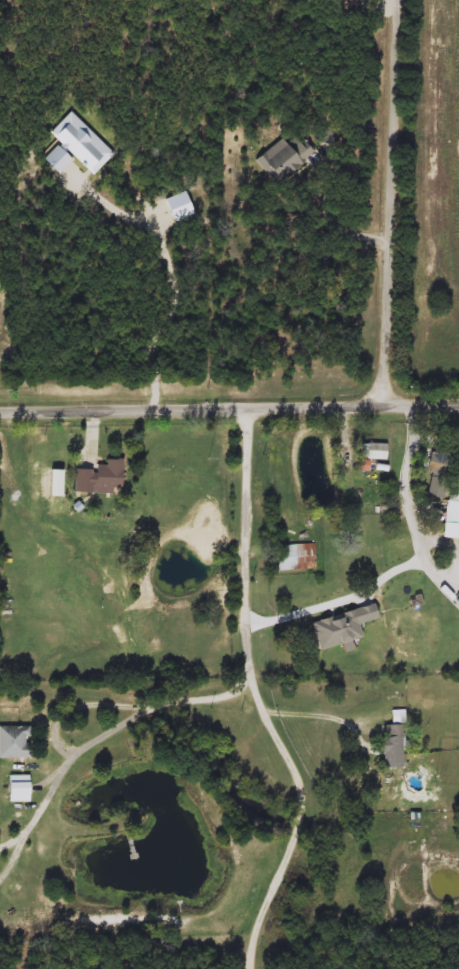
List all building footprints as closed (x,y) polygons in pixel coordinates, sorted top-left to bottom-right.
[(276,182),(256,158),(280,138),(287,146),(298,137),(312,153),(276,182)] [(387,444),(387,460),(362,460),(362,444),(387,444)] [(430,463),(430,454),(452,454),(452,463),(430,463)] [(123,459),(123,490),(96,490),(96,464),(106,464),(106,459),(123,459)] [(56,502),(56,485),(70,485),(70,502),(56,502)] [(447,500),(458,501),(458,525),(445,524),(447,500)] [(316,544),(317,570),(278,571),(277,545),(316,544)] [(30,757),(0,757),(0,726),(30,726),(30,757)] [(383,768),(383,726),(405,726),(405,768),(383,768)] [(30,775),(30,802),(8,802),(8,775),(30,775)]
